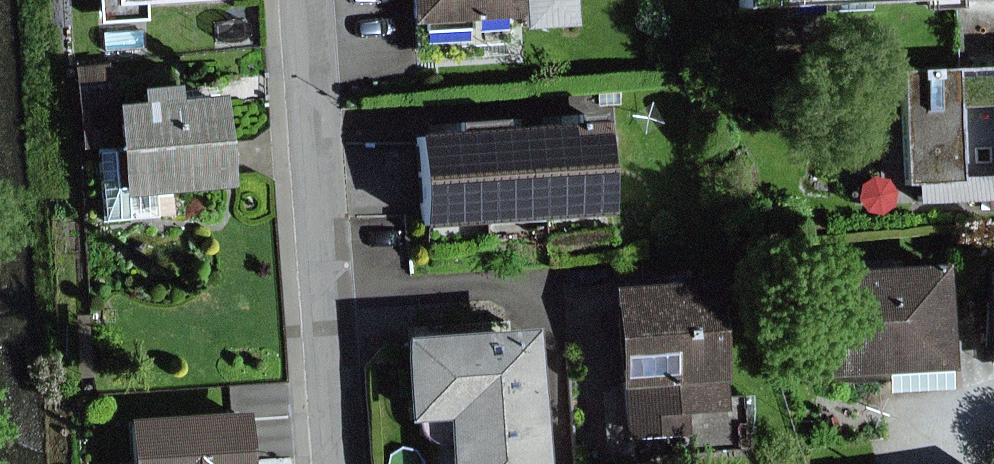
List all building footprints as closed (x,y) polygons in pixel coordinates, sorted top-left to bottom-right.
[(410,28),(515,22),(515,24),(580,20),(579,0),(408,0),(410,28)] [(968,63),(909,68),(917,176),(976,171),(968,63)] [(143,87),(144,100),(130,100),(133,145),(108,147),(113,213),(171,209),(170,187),(234,183),(228,94),(184,97),(184,84),(143,87)] [(606,118),(545,123),(552,216),(614,211),(606,118)] [(545,123),(484,128),(491,221),(552,216),(545,123)] [(484,128),(422,133),(430,226),(491,221),(484,128)] [(892,367),(893,385),(958,383),(957,365),(959,365),(956,266),(809,270),(811,369),(892,367)] [(721,274),(619,282),(632,432),(689,427),(688,408),(732,404),(721,274)] [(409,335),(415,419),(456,416),(458,463),(545,463),(543,410),(545,410),(539,326),(409,335)] [(254,399),(134,404),(136,463),(257,463),(254,399)]
